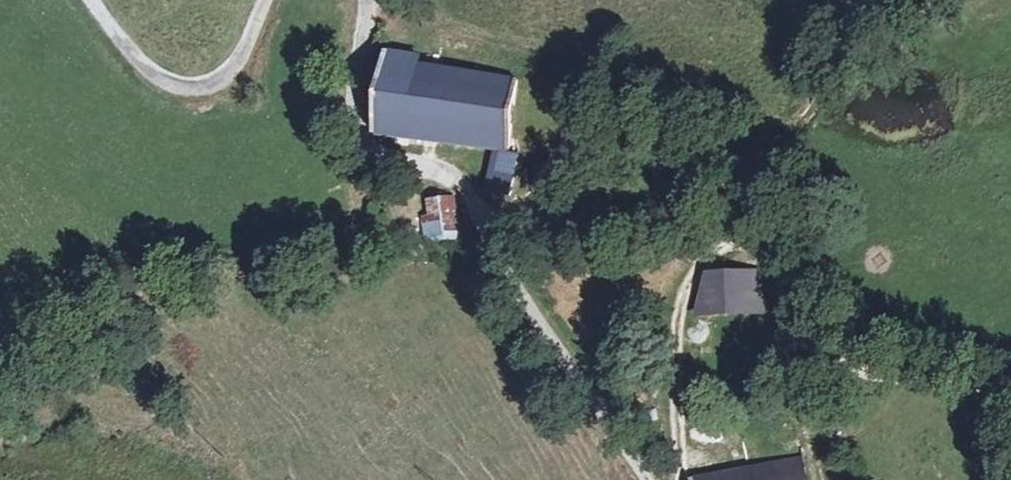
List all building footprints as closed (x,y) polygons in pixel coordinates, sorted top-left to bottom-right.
[(513,150),(522,81),(423,66),(424,58),(391,53),(380,135),(513,150)] [(511,196),(519,157),(499,154),(491,168),(486,191),(511,196)] [(461,239),(455,198),(430,202),(432,218),(425,219),(429,243),(461,239)] [(763,310),(759,274),(710,275),(699,314),(740,314),(763,310)] [(801,459),(698,479),(807,479),(801,459)]
